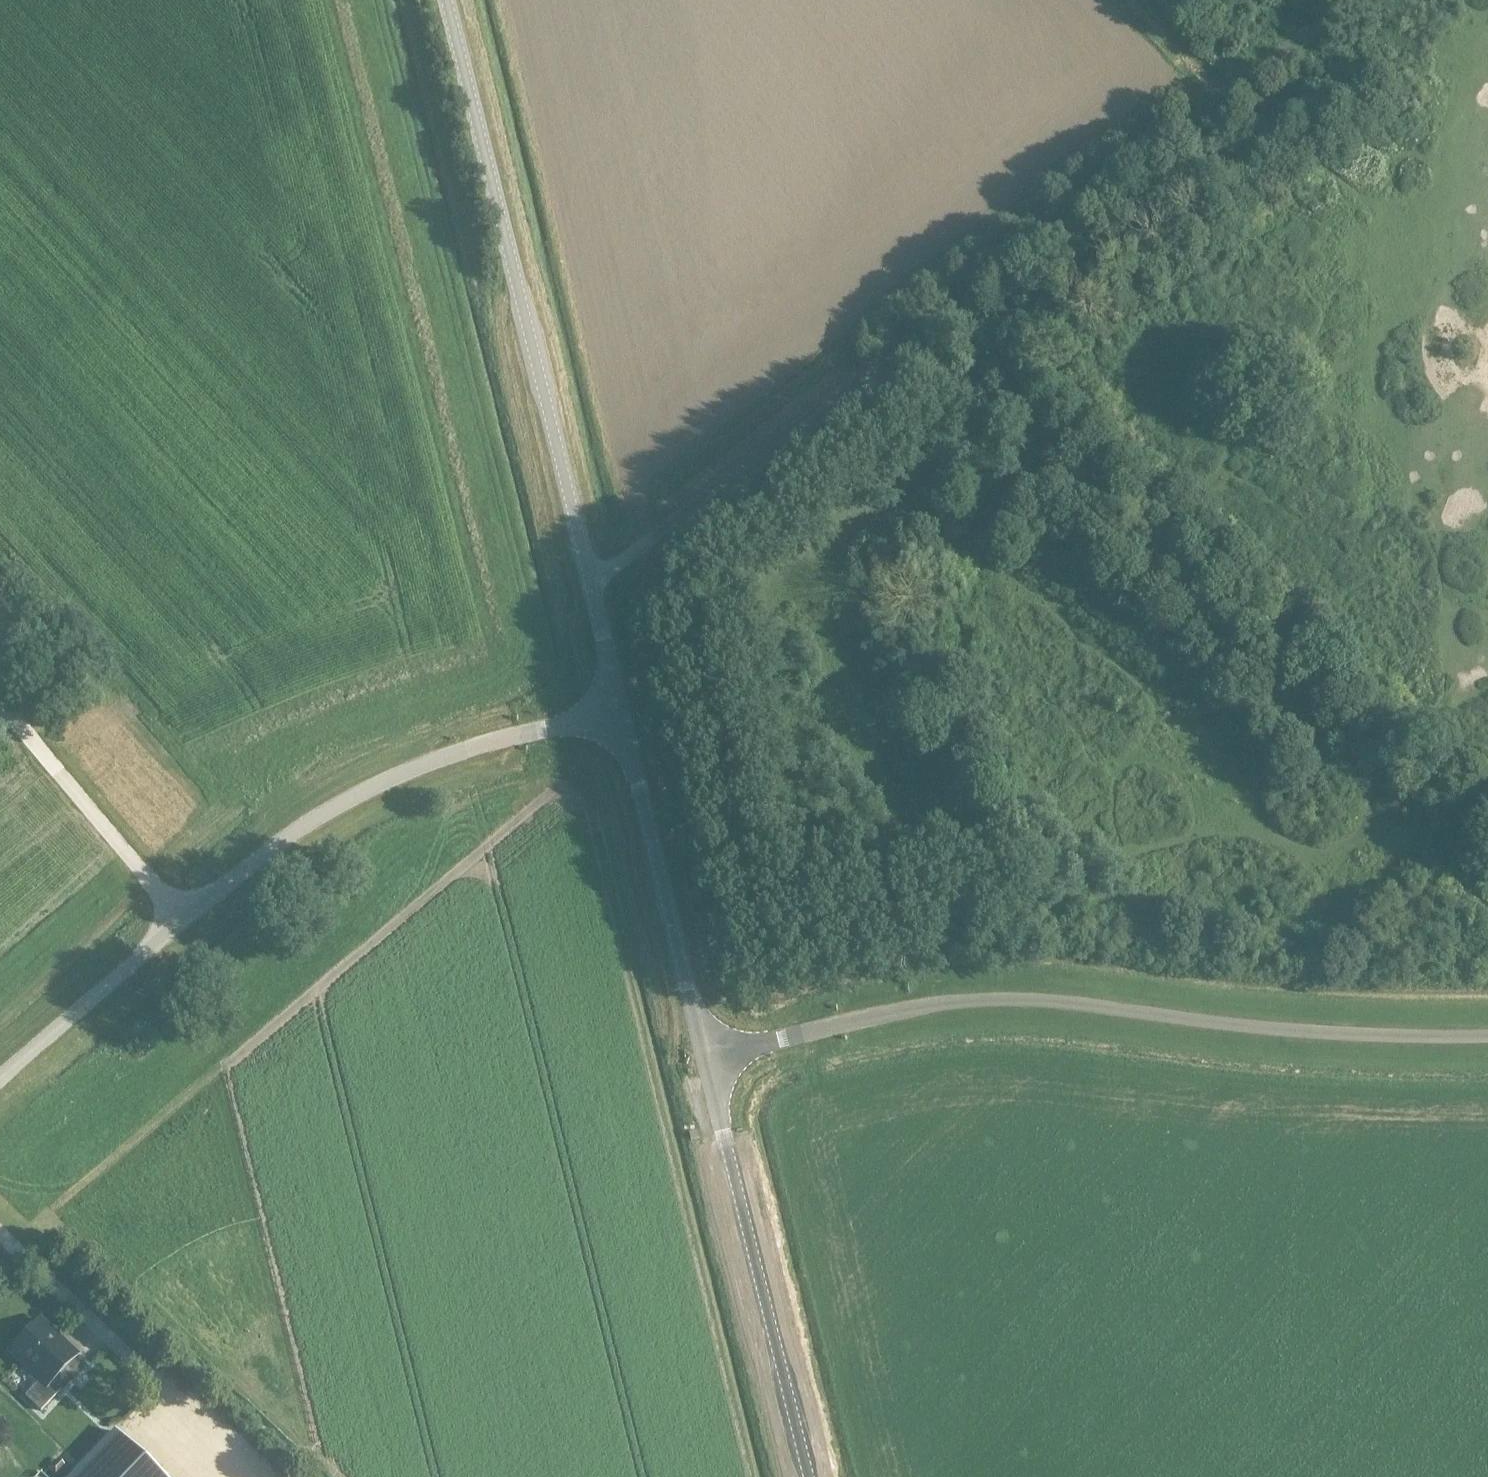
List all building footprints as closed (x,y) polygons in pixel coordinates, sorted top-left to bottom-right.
[(173,864),(164,853),(159,857),(168,868),(173,864)] [(75,1356),(38,1320),(7,1352),(38,1382),(23,1396),(39,1411),(58,1391),(49,1383),(75,1356)] [(69,1476),(160,1476),(113,1432),(69,1476)]
